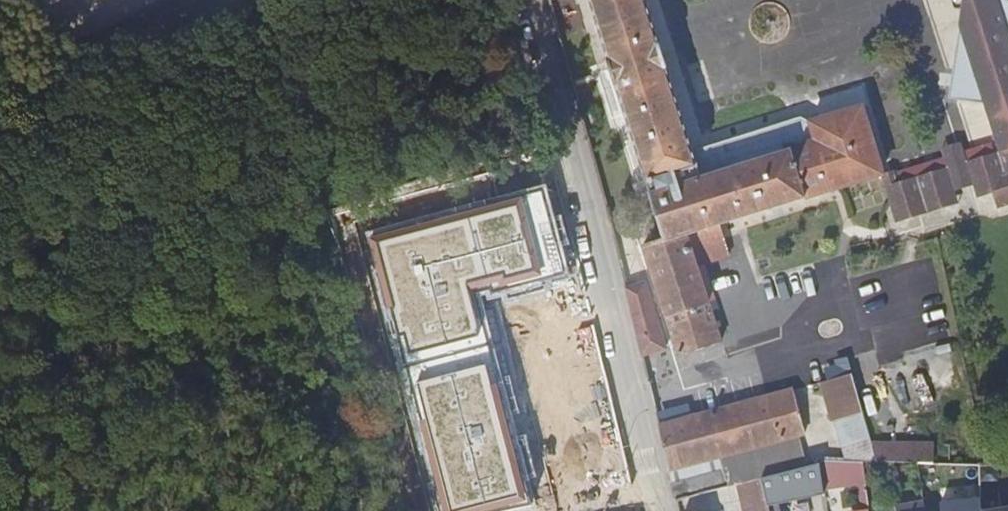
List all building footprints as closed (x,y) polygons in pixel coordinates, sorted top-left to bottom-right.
[(952,187),(947,168),(945,169),(898,183),(895,174),(894,171),(884,174),(865,108),(814,124),(803,117),(695,151),(669,68),(671,68),(663,44),(662,44),(648,0),(593,0),(612,60),(610,60),(619,85),(620,85),(668,238),(647,245),(680,357),(724,343),(699,265),(732,255),(723,224),(880,176),(890,208),(911,219),(919,207),(929,203),(940,211),(953,189),(952,187)] [(1005,0),(966,0),(964,10),(962,27),(950,99),(985,105),(999,151),(993,153),(968,161),(966,161),(972,182),(992,195),(997,210),(1007,206),(1007,2),(1005,0)] [(964,10),(966,0),(954,0),(956,8),(964,10)] [(965,151),(968,161),(993,153),(990,143),(965,151)] [(952,187),(972,182),(966,161),(968,161),(965,151),(963,144),(940,151),(943,159),(945,169),(947,168),(952,187)] [(898,183),(945,169),(943,159),(895,174),(898,183)] [(978,200),(992,195),(972,182),(978,200)] [(537,504),(490,302),(574,276),(548,183),(364,228),(440,510),(507,510),(537,504)] [(919,207),(911,219),(890,208),(895,225),(958,206),(953,189),(940,211),(929,203),(919,207)] [(628,287),(644,356),(668,350),(648,283),(628,287)] [(837,418),(867,411),(857,375),(825,383),(836,419),(837,418)] [(659,428),(669,472),(801,435),(807,433),(796,391),(659,428)] [(881,461),(876,444),(867,411),(837,418),(849,460),(862,460),(881,461)] [(681,501),(699,496),(765,478),(809,466),(801,435),(669,472),(676,502),(681,501)] [(937,447),(876,444),(881,461),(920,462),(937,464),(937,447)] [(979,466),(966,465),(966,473),(930,471),(929,489),(941,489),(940,510),(959,510),(960,490),(972,490),(973,480),(978,480),(979,466)] [(699,496),(681,501),(683,510),(704,510),(699,496)] [(926,501),(898,506),(899,510),(927,510),(926,501)]
